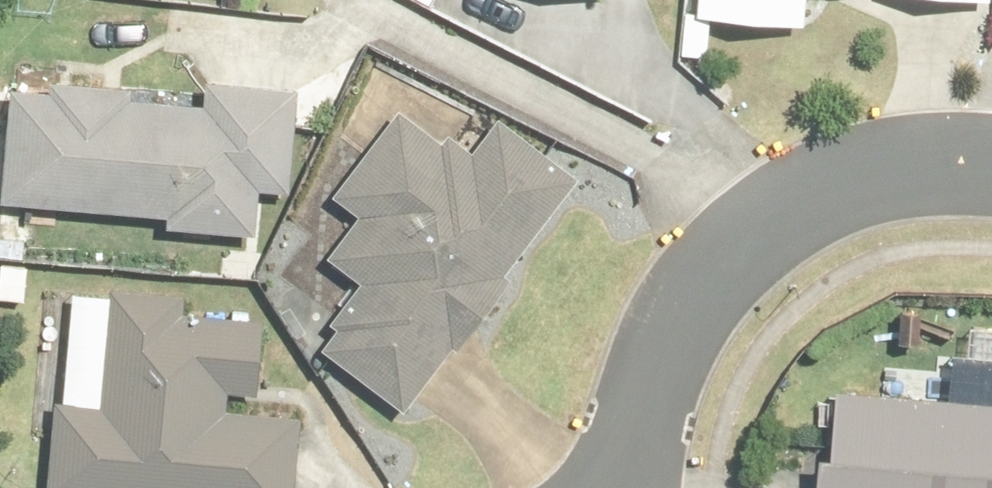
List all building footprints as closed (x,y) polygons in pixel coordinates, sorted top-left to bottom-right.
[(220,40),(223,0),(0,0),(0,22),(220,40)] [(448,28),(560,35),(563,0),(450,0),(448,28)] [(643,62),(757,69),(759,25),(837,30),(837,36),(949,44),(952,0),(647,0),(643,62)] [(192,300),(199,225),(230,226),(232,133),(0,128),(0,283),(192,300)] [(268,298),(306,325),(258,386),(351,458),(529,229),(436,157),(394,211),(322,159),(271,228),(302,251),(268,298)] [(158,462),(161,424),(201,425),(203,362),(166,361),(168,345),(7,332),(0,420),(0,487),(235,487),(236,468),(158,462)] [(770,487),(957,487),(959,451),(772,442),(770,487)]
